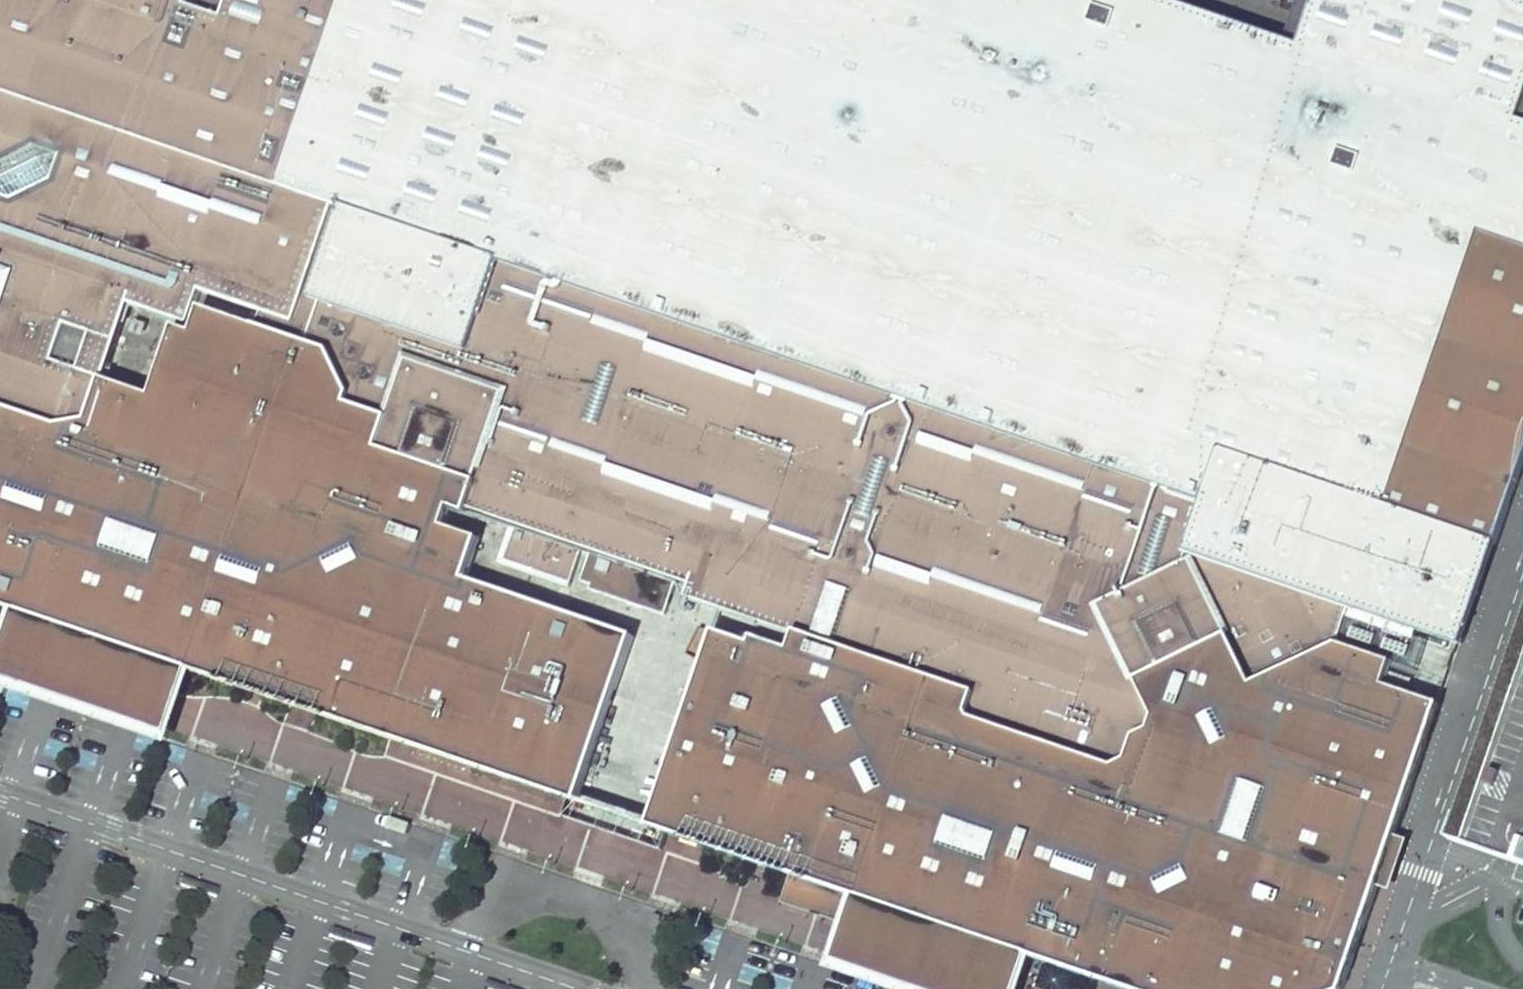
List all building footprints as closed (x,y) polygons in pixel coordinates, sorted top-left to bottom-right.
[(20,609),(64,625),(66,620),(87,627),(78,650),(99,658),(118,665),(127,642),(147,649),(145,654),(191,671),(577,804),(641,630),(480,575),(493,537),(450,522),(457,504),(523,526),(513,555),(717,625),(643,828),(796,877),(790,894),(854,917),(857,918),(867,891),(910,906),(912,901),(932,909),(924,932),(944,939),(964,946),(973,923),(992,930),(990,935),(1035,951),(1141,988),(1349,988),(1390,862),(1522,458),(1522,0),(1313,0),(1298,44),(1284,39),(1169,0),(0,0),(0,600),(20,609)] [(1284,39),(1298,44),(1313,0),(1298,0),(1284,39)] [(191,671),(145,654),(147,649),(127,642),(118,665),(99,658),(78,650),(87,627),(66,620),(64,625),(20,609),(5,649),(0,664),(0,680),(167,740),(178,708),(191,671)] [(1459,841),(1467,844),(1508,859),(1522,864),(1522,662),(1459,841)] [(1035,951),(990,935),(992,930),(973,923),(964,946),(944,939),(924,932),(932,909),(912,901),(910,906),(867,891),(857,918),(854,917),(847,935),(839,959),(923,988),(1021,988),(1035,951)]
